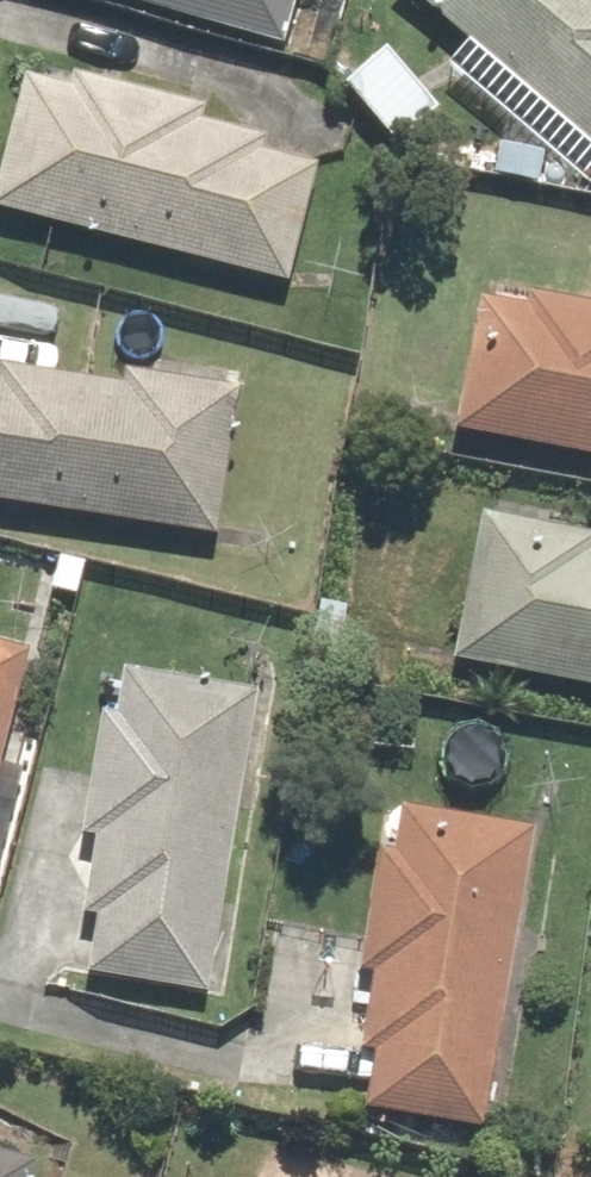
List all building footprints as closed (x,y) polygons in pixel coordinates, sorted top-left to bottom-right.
[(590,159),(590,0),(406,0),(590,159)] [(186,118),(190,105),(91,79),(87,95),(22,78),(0,163),(0,214),(55,228),(40,278),(73,288),(88,236),(282,286),(313,166),(249,150),(253,135),(186,118)] [(484,279),(456,427),(590,453),(590,299),(484,279)] [(204,539),(227,389),(122,373),(120,390),(0,372),(0,508),(204,539)] [(472,517),(446,661),(590,687),(590,557),(584,556),(588,539),(472,517)] [(0,660),(0,723),(16,665),(0,660)] [(251,691),(102,669),(76,850),(88,852),(69,984),(206,1004),(251,691)] [(368,970),(358,1041),(370,1043),(360,1110),(477,1127),(519,830),(387,810),(379,862),(369,860),(353,968),(368,970)] [(32,1161),(0,1155),(0,1176),(30,1176),(32,1161)]
